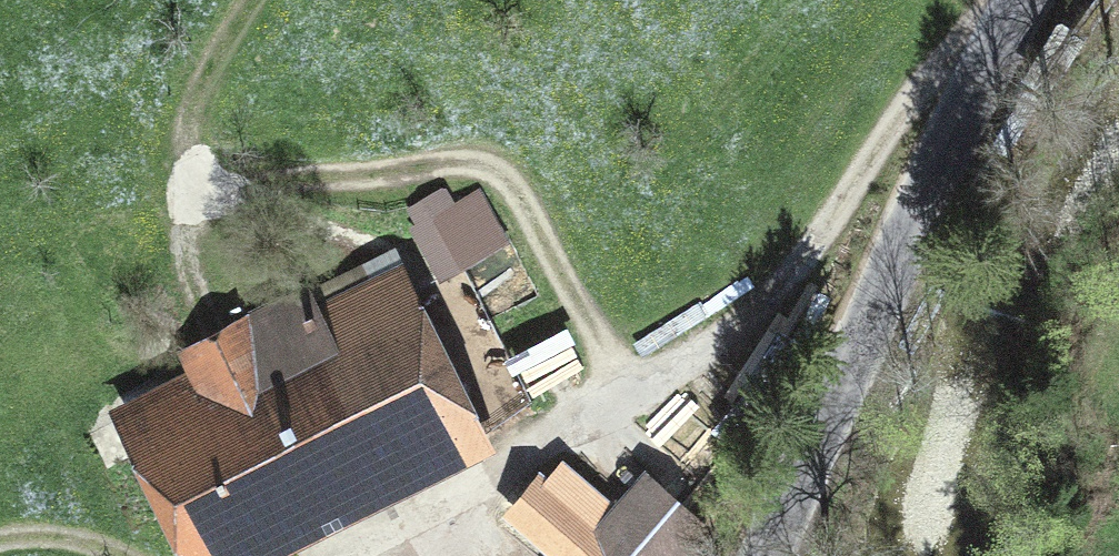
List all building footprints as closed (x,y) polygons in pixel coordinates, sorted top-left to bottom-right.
[(484,200),(418,235),(444,283),(510,248),(484,200)] [(141,421),(206,553),(466,426),(381,252),(191,344),(212,387),(141,421)] [(564,555),(679,555),(702,529),(642,477),(615,508),(562,462),(517,515),(564,555)]
